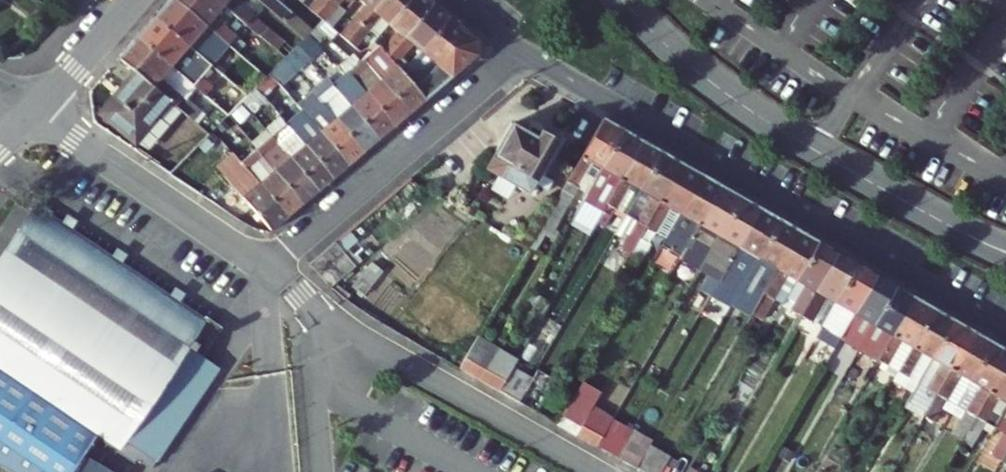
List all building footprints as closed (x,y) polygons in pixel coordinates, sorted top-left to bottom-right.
[(207,0),(176,0),(172,4),(208,36),(239,64),(248,54),(217,25),(226,17),(207,0)] [(226,17),(246,35),(256,25),(235,6),(240,0),(207,0),(226,17)] [(285,31),(293,21),(270,0),(249,0),(285,31)] [(332,0),(318,0),(306,14),(314,21),(332,0)] [(314,21),(321,28),(346,0),(332,0),(314,21)] [(388,0),(359,0),(354,6),(361,13),(336,41),(344,48),(388,0)] [(416,0),(388,0),(344,48),(352,54),(354,55),(378,28),(386,34),(416,0)] [(432,13),(417,0),(416,0),(386,34),(393,40),(380,53),(387,61),(432,13)] [(208,36),(172,4),(156,22),(191,54),(222,82),(231,73),(200,44),(208,36)] [(418,62),(449,28),(432,13),(387,61),(401,79),(406,74),(409,71),(402,64),(410,55),(418,62)] [(191,54),(156,22),(137,44),(172,75),(203,103),(214,92),(183,63),(191,54)] [(476,65),(473,48),(449,28),(418,62),(429,71),(416,84),(406,74),(401,79),(424,107),(476,65)] [(137,44),(118,64),(132,75),(184,118),(187,121),(195,112),(164,82),(172,75),(137,44)] [(380,53),(374,46),(366,56),(377,56),(380,53)] [(363,68),(408,120),(424,107),(401,79),(387,61),(380,53),(377,56),(363,68)] [(294,80),(311,66),(302,56),(286,71),(294,80)] [(366,101),(392,133),(408,120),(363,68),(348,80),(354,87),(366,101)] [(280,92),(294,80),(286,71),(272,83),(280,92)] [(144,153),(153,142),(159,146),(184,118),(132,75),(112,100),(115,103),(101,120),(144,153)] [(339,99),(354,87),(348,80),(333,93),(339,99)] [(275,116),(289,103),(280,92),(272,83),(258,97),(275,116)] [(339,99),(333,93),(317,106),(322,112),(339,99)] [(351,113),(378,145),(392,133),(366,101),(351,113)] [(322,112),(317,106),(303,118),(308,124),(322,112)] [(237,135),(252,121),(243,110),(238,115),(228,125),(237,135)] [(378,145),(351,113),(335,127),(362,157),(378,145)] [(288,130),(333,181),(347,170),(320,139),(308,124),(303,118),(288,130)] [(597,172),(622,129),(604,118),(568,182),(579,188),(589,167),(597,172)] [(234,148),(242,141),(237,135),(228,125),(219,133),(234,148)] [(362,157),(335,127),(320,139),(347,170),(362,157)] [(603,202),(640,139),(622,129),(597,172),(578,206),(587,212),(579,224),(588,229),(603,202)] [(333,181),(288,130),(272,143),(317,194),(333,181)] [(541,138),(539,142),(515,130),(488,176),(531,199),(560,148),(541,138)] [(635,193),(660,150),(640,139),(603,202),(614,208),(624,187),(635,193)] [(274,177),(302,207),(317,194),(272,143),(256,157),(261,162),(274,177)] [(642,224),(679,161),(660,150),(635,193),(645,199),(632,218),(642,224)] [(246,175),(261,162),(256,157),(241,170),(246,175)] [(675,217),(700,173),(679,161),(642,224),(653,230),(664,210),(675,217)] [(226,182),(267,235),(285,220),(258,190),(246,175),(241,170),(226,182)] [(684,248),(720,184),(700,173),(675,217),(686,222),(674,242),(684,248)] [(302,207),(274,177),(258,190),(285,220),(302,207)] [(716,240),(741,196),(720,184),(684,248),(696,254),(705,234),(716,240)] [(722,269),(758,206),(741,196),(716,240),(723,244),(712,264),(722,269)] [(754,261),(779,217),(758,206),(722,269),(733,276),(744,256),(754,261)] [(0,267),(0,377),(93,441),(115,455),(113,457),(130,469),(133,466),(142,471),(149,471),(202,394),(217,371),(200,359),(219,331),(205,321),(202,325),(38,212),(0,267)] [(763,293),(799,229),(779,217),(754,261),(763,266),(752,286),(763,293)] [(794,284),(819,240),(799,229),(763,293),(773,299),(784,278),(794,284)] [(803,316),(839,252),(819,240),(794,284),(783,304),(803,316)] [(337,276),(348,265),(339,256),(329,245),(317,255),(337,276)] [(824,327),(860,264),(839,252),(803,316),(824,327)] [(842,338),(878,274),(860,264),(824,327),(842,338)] [(861,348),(897,285),(878,274),(842,338),(861,348)] [(882,360),(918,297),(897,285),(861,348),(882,360)] [(913,352),(938,308),(918,297),(882,360),(891,366),(903,347),(913,352)] [(932,363),(957,319),(938,308),(913,352),(902,372),(912,378),(923,358),(932,363)] [(940,394),(976,330),(957,319),(932,363),(910,402),(929,414),(940,394)] [(972,386),(997,341),(976,330),(940,394),(952,400),(963,381),(972,386)] [(482,332),(464,364),(482,374),(500,343),(482,332)] [(1005,367),(1005,347),(997,341),(972,386),(981,391),(969,410),(979,416),(1005,367)] [(517,353),(500,343),(482,374),(499,384),(514,358),(517,353)] [(514,358),(499,384),(519,395),(534,370),(514,358)] [(539,406),(557,373),(538,362),(534,370),(519,395),(539,406)] [(979,416),(989,421),(1000,402),(1005,405),(1005,367),(979,416)] [(582,419),(602,385),(585,375),(565,409),(582,419)] [(0,377),(0,457),(25,471),(70,471),(93,441),(0,377)] [(591,409),(580,429),(601,441),(612,421),(591,409)] [(619,452),(634,425),(616,415),(612,421),(601,441),(619,452)] [(652,438),(654,435),(635,424),(634,425),(619,452),(638,462),(639,460),(652,438)] [(640,460),(661,471),(662,471),(674,451),(652,438),(640,460)] [(694,462),(689,471),(712,471),(694,462)]
